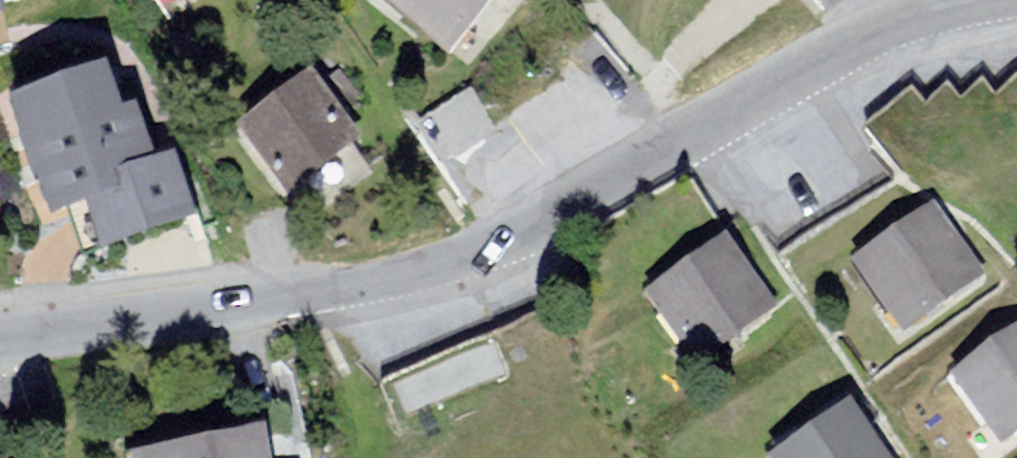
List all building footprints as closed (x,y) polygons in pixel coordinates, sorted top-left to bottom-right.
[(199,13),(218,0),(190,0),(199,13)] [(469,66),(524,0),(390,0),(469,66)] [(334,90),(247,154),(293,215),(379,151),(334,90)] [(145,96),(39,124),(68,229),(173,201),(145,96)] [(943,214),(859,276),(910,345),(995,284),(943,214)] [(742,255),(655,313),(703,384),(790,327),(742,255)] [(959,392),(1008,457),(1016,451),(1016,349),(959,392)] [(804,457),(891,457),(864,418),(804,457)]
